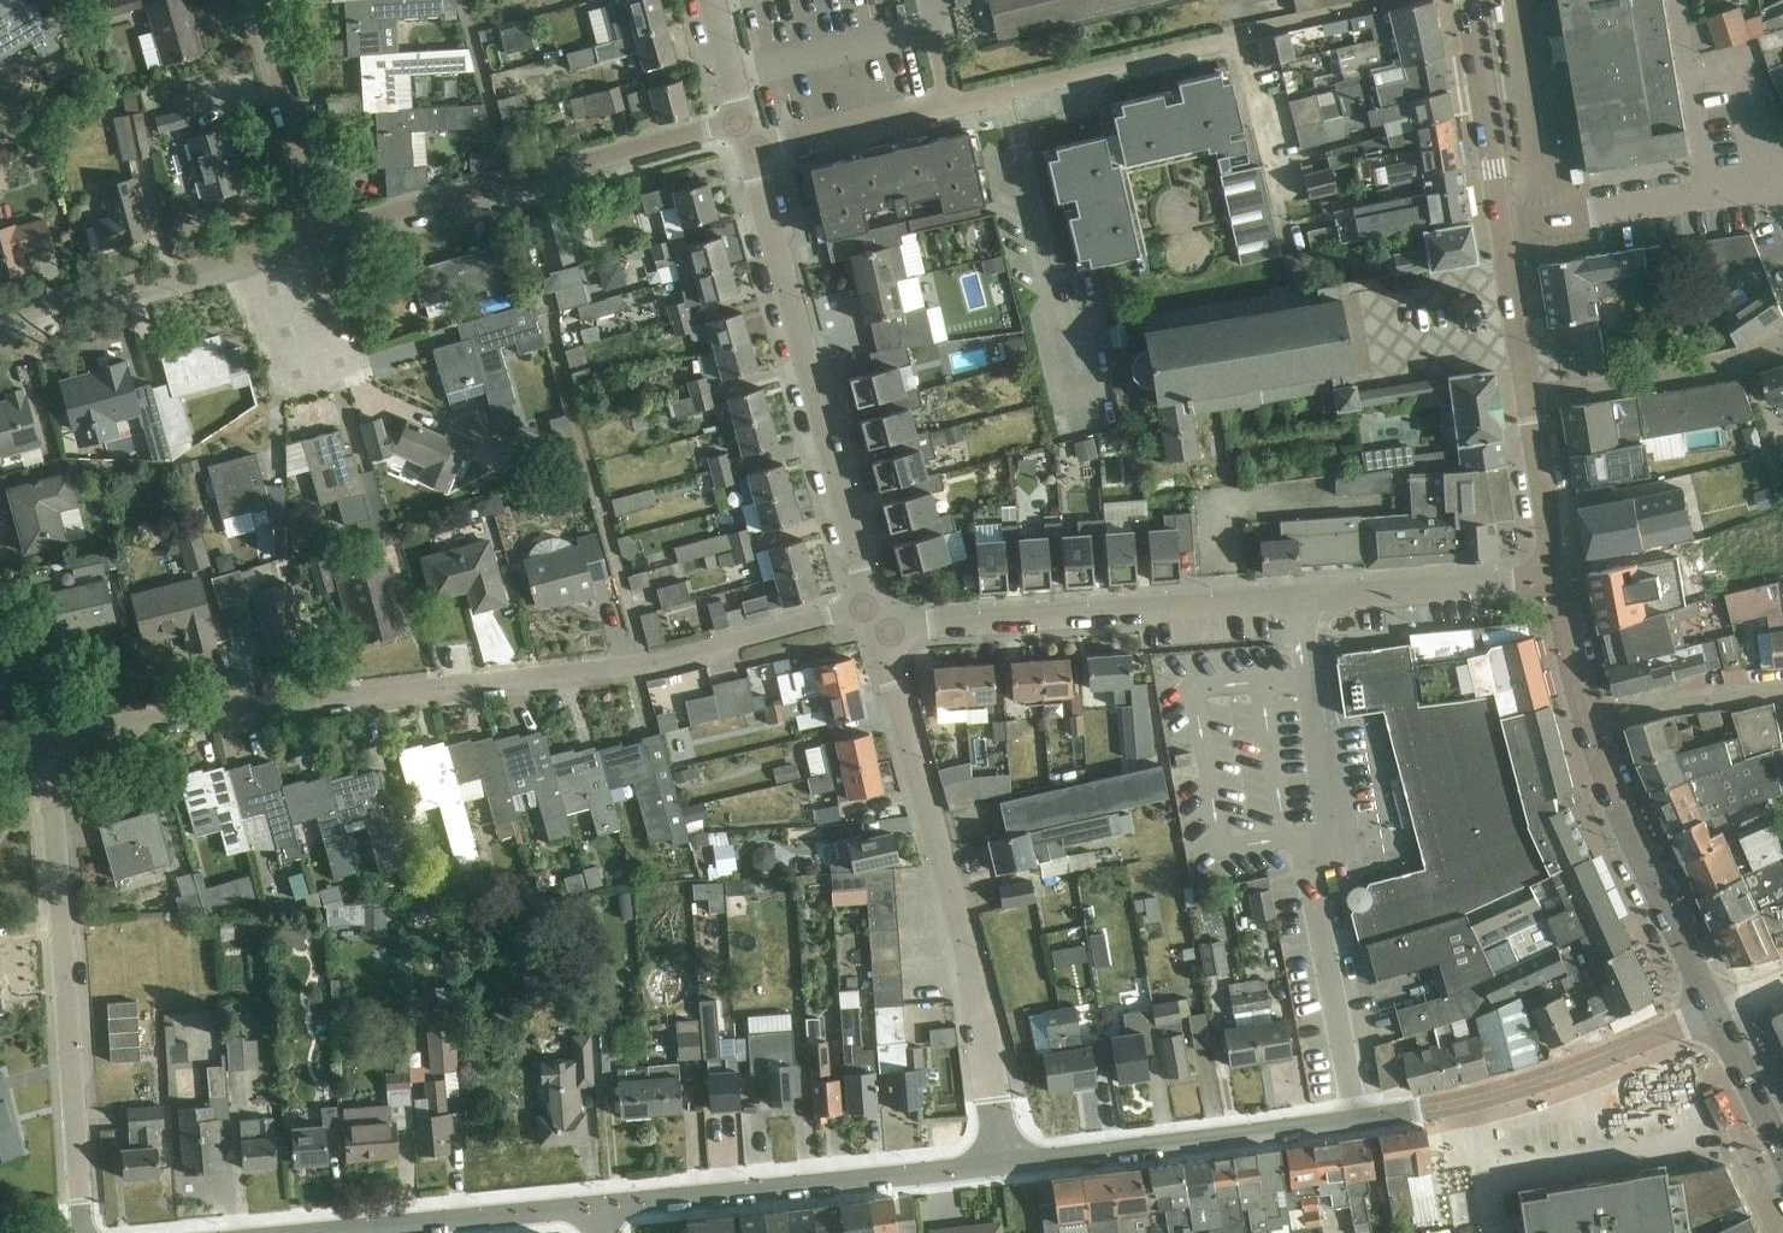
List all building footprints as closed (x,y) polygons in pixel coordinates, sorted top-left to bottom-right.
[(53,35),(66,28),(56,11),(43,18),(33,1),(25,6),(22,0),(0,0),(0,59),(32,41),(42,58),(60,48),(53,35)] [(102,0),(87,0),(78,3),(81,13),(89,11),(104,7),(102,0)] [(140,0),(106,0),(110,13),(141,5),(140,0)] [(164,64),(203,53),(188,0),(163,0),(147,4),(155,32),(140,36),(148,68),(164,64)] [(333,1),(346,0),(349,55),(380,54),(380,52),(378,19),(396,18),(442,16),(442,9),(457,10),(455,0),(333,0),(333,1)] [(667,26),(660,0),(628,0),(602,7),(613,41),(667,26)] [(998,38),(1156,0),(989,0),(998,38)] [(1297,12),(1355,0),(1294,0),(1297,12)] [(1350,18),(1302,28),(1304,39),(1337,32),(1338,34),(1371,26),(1374,39),(1438,25),(1434,0),(1432,0),(1350,18)] [(1574,75),(1575,80),(1573,81),(1575,94),(1577,93),(1590,172),(1677,157),(1677,156),(1689,154),(1663,0),(1564,0),(1577,71),(1573,72),(1574,75)] [(1752,39),(1746,22),(1741,7),(1709,17),(1720,49),(1752,39)] [(1763,23),(1767,34),(1782,28),(1782,14),(1763,23)] [(528,23),(501,30),(507,53),(535,45),(528,23)] [(1438,25),(1374,39),(1336,48),(1343,79),(1359,76),(1360,77),(1444,55),(1438,25)] [(645,69),(653,67),(676,61),(667,26),(613,41),(595,47),(567,54),(571,70),(598,62),(599,64),(641,52),(645,69)] [(1767,34),(1759,36),(1764,52),(1782,45),(1782,28),(1767,34)] [(1288,32),(1258,38),(1264,64),(1294,57),(1288,32)] [(380,54),(349,55),(349,56),(362,56),(365,111),(377,111),(397,110),(397,108),(395,75),(474,71),(468,49),(398,52),(398,51),(380,52),(380,54)] [(1449,90),(1444,55),(1360,77),(1359,76),(1343,79),(1335,82),(1340,101),(1319,106),(1316,94),(1289,101),(1295,128),(1323,121),(1380,107),(1411,99),(1447,90),(1449,90)] [(1125,166),(1126,166),(1155,160),(1215,149),(1219,170),(1228,168),(1226,154),(1246,150),(1243,136),(1228,139),(1227,132),(1242,130),(1237,103),(1231,80),(1222,82),(1220,72),(1177,82),(1181,99),(1165,103),(1162,93),(1119,102),(1122,112),(1113,114),(1117,133),(1124,163),(1125,166)] [(681,80),(658,86),(627,94),(633,112),(630,113),(635,129),(659,122),(659,123),(690,115),(681,80)] [(85,106),(100,101),(95,86),(80,91),(85,106)] [(625,108),(619,86),(584,95),(584,97),(575,99),(580,116),(589,114),(590,118),(625,108)] [(1323,121),(1295,128),(1301,149),(1328,142),(1349,136),(1348,131),(1372,124),(1384,122),(1386,134),(1452,115),(1447,90),(1411,99),(1380,107),(1323,121)] [(397,110),(377,111),(380,167),(387,167),(388,197),(429,186),(428,165),(414,166),(412,131),(474,127),(474,132),(491,131),(493,131),(490,123),(485,103),(461,105),(397,108),(397,110)] [(189,123),(185,108),(155,116),(159,130),(189,123)] [(150,152),(142,112),(125,115),(134,156),(150,152)] [(77,125),(74,114),(64,117),(66,127),(77,125)] [(1363,141),(1323,152),(1327,168),(1331,167),(1356,160),(1456,138),(1452,115),(1386,134),(1363,141)] [(225,129),(202,136),(190,139),(201,176),(206,200),(210,199),(214,213),(229,208),(225,194),(242,190),(225,129)] [(826,239),(853,233),(899,222),(907,220),(978,204),(985,203),(969,131),(810,167),(826,239)] [(1125,166),(1124,163),(1117,133),(1055,147),(1057,156),(1047,158),(1057,201),(1074,197),(1078,213),(1068,216),(1077,259),(1089,256),(1091,264),(1143,252),(1126,166),(1125,166)] [(1433,170),(1461,166),(1456,138),(1356,160),(1361,187),(1376,184),(1377,188),(1424,180),(1422,169),(1432,168),(1433,170)] [(495,146),(480,150),(485,169),(500,165),(495,146)] [(1280,254),(1260,166),(1220,175),(1240,264),(1280,254)] [(1379,201),(1464,186),(1461,166),(1433,170),(1432,168),(1422,169),(1424,180),(1377,188),(1379,201)] [(1302,174),(1309,198),(1337,192),(1331,167),(1327,168),(1302,174)] [(95,221),(96,226),(102,249),(151,236),(144,213),(135,178),(102,187),(110,217),(95,221)] [(675,185),(650,192),(641,194),(646,214),(678,205),(683,226),(717,217),(708,182),(676,191),(675,185)] [(1379,202),(1362,205),(1334,210),(1337,225),(1307,231),(1310,248),(1363,238),(1412,230),(1412,226),(1469,216),(1464,186),(1379,201),(1379,202)] [(1323,212),(1334,210),(1362,205),(1360,194),(1320,201),(1323,212)] [(907,220),(910,232),(929,228),(981,217),(981,215),(978,204),(907,220)] [(543,220),(554,267),(580,261),(569,214),(543,220)] [(46,221),(45,218),(15,226),(14,223),(2,227),(0,221),(0,277),(21,271),(17,254),(52,244),(46,221)] [(850,255),(857,287),(906,276),(898,244),(904,243),(899,222),(853,233),(857,254),(850,255)] [(1393,253),(1385,255),(1388,275),(1397,274),(1428,269),(1476,261),(1470,223),(1469,223),(1426,230),(1429,247),(1417,249),(1393,253)] [(1752,233),(1685,242),(1689,270),(1708,267),(1715,285),(1761,254),(1752,233)] [(722,236),(699,242),(688,245),(685,236),(651,245),(661,284),(680,278),(695,274),(730,265),(722,236)] [(1660,246),(1581,257),(1582,258),(1543,264),(1553,326),(1601,318),(1598,298),(1666,288),(1660,246)] [(429,317),(452,310),(449,299),(487,289),(489,295),(506,291),(494,247),(412,269),(418,291),(422,291),(429,317)] [(980,260),(984,274),(1000,269),(996,256),(980,260)] [(504,262),(508,278),(522,274),(517,258),(504,262)] [(605,288),(626,280),(618,260),(597,268),(605,288)] [(738,293),(730,265),(695,274),(680,278),(684,293),(686,301),(667,306),(671,321),(691,316),(689,307),(703,302),(738,293)] [(906,276),(857,287),(865,321),(896,314),(900,332),(898,332),(902,348),(907,347),(926,344),(923,329),(931,327),(926,307),(924,307),(916,274),(906,276)] [(547,292),(556,290),(561,289),(558,275),(544,279),(547,292)] [(561,289),(556,290),(560,309),(588,303),(584,283),(561,289)] [(1359,406),(1359,405),(1397,399),(1396,394),(1435,387),(1449,385),(1448,378),(1357,393),(1355,383),(1352,383),(1350,369),(1352,368),(1340,298),(1338,299),(1335,283),(1311,287),(1289,291),(1288,285),(1269,288),(1270,294),(1143,315),(1146,330),(1144,331),(1147,348),(1136,353),(1131,364),(1133,375),(1141,383),(1153,385),(1156,402),(1158,401),(1168,460),(1198,455),(1191,411),(1240,403),(1241,408),(1260,405),(1259,400),(1320,389),(1324,411),(1336,409),(1359,406)] [(1731,325),(1740,348),(1782,319),(1782,310),(1775,290),(1745,308),(1743,304),(1726,314),(1731,325)] [(607,299),(579,307),(583,321),(626,309),(622,294),(606,298),(607,299)] [(1480,297),(1476,294),(1475,297),(1459,300),(1456,298),(1453,301),(1457,304),(1459,319),(1456,323),(1460,325),(1462,322),(1478,319),(1481,322),(1484,318),(1480,315),(1478,301),(1480,297)] [(492,410),(515,403),(518,402),(501,346),(516,342),(519,354),(546,346),(534,303),(472,321),(477,336),(434,349),(450,403),(486,392),(492,410)] [(743,312),(708,321),(694,325),(691,316),(671,321),(676,336),(690,332),(692,338),(693,339),(694,340),(695,340),(697,340),(712,336),(715,350),(750,340),(743,312)] [(597,325),(581,329),(584,343),(601,339),(597,325)] [(1613,362),(1631,359),(1626,334),(1608,338),(1613,362)] [(171,383),(153,387),(160,411),(163,421),(164,428),(172,456),(172,462),(193,447),(191,441),(194,440),(181,393),(208,386),(231,380),(230,375),(249,370),(242,346),(225,350),(224,346),(222,346),(219,336),(194,343),(195,349),(181,353),(180,350),(163,355),(171,383)] [(1025,336),(1004,341),(1009,359),(1029,354),(1025,336)] [(723,378),(735,375),(758,369),(750,340),(715,350),(723,378)] [(583,346),(571,349),(566,350),(570,367),(588,363),(583,346)] [(912,364),(907,347),(902,348),(872,352),(870,352),(870,354),(875,353),(880,371),(849,379),(857,406),(887,398),(919,390),(918,388),(904,392),(898,367),(912,364)] [(95,374),(62,383),(69,406),(72,418),(79,444),(117,434),(112,416),(138,409),(142,427),(163,421),(160,411),(153,387),(152,383),(134,388),(133,384),(126,361),(94,370),(95,374)] [(1774,403),(1782,400),(1782,365),(1763,372),(1774,403)] [(589,368),(572,373),(576,387),(593,382),(589,368)] [(1415,464),(1415,465),(1416,473),(1506,463),(1494,371),(1449,377),(1448,378),(1449,385),(1451,402),(1443,404),(1446,424),(1455,423),(1460,464),(1451,464),(1449,451),(1415,455),(1413,444),(1361,451),(1362,458),(1349,460),(1351,473),(1415,464)] [(693,395),(711,390),(707,374),(689,379),(693,395)] [(1572,450),(1596,447),(1646,439),(1646,438),(1757,418),(1743,379),(1565,407),(1572,450)] [(12,453),(40,446),(24,387),(7,392),(10,401),(0,403),(0,457),(12,453)] [(736,426),(771,416),(763,387),(728,397),(736,426)] [(716,407),(711,390),(693,395),(673,400),(677,418),(716,407)] [(923,406),(919,390),(887,398),(891,412),(861,421),(868,448),(898,440),(930,432),(930,430),(916,434),(909,409),(923,406)] [(627,418),(634,441),(650,436),(642,413),(627,418)] [(576,446),(566,415),(549,421),(559,451),(576,446)] [(778,445),(771,416),(736,426),(743,454),(778,445)] [(380,419),(363,424),(369,447),(372,457),(399,450),(394,462),(423,475),(422,477),(446,487),(461,453),(468,456),(475,440),(450,429),(446,438),(409,422),(403,437),(398,434),(397,435),(385,439),(380,419)] [(961,423),(943,429),(947,441),(948,444),(965,439),(961,423)] [(320,502),(337,497),(345,525),(359,522),(362,532),(390,524),(381,493),(366,497),(354,454),(345,456),(342,448),(346,448),(341,430),(303,440),(320,502)] [(879,490),(910,482),(941,473),(941,472),(927,476),(923,461),(937,457),(933,444),(930,432),(898,440),(902,454),(872,462),(879,490)] [(1094,437),(1075,442),(1079,461),(1098,456),(1094,437)] [(504,443),(497,460),(514,468),(521,451),(504,443)] [(1596,451),(1573,455),(1577,484),(1601,480),(1629,475),(1647,472),(1645,458),(1642,443),(1596,451)] [(209,466),(216,489),(223,517),(270,505),(256,453),(209,466)] [(713,472),(732,467),(729,453),(709,458),(713,472)] [(198,459),(181,463),(184,474),(201,470),(198,459)] [(756,501),(791,492),(783,463),(748,473),(756,501)] [(1514,520),(1514,517),(1505,466),(1506,465),(1506,463),(1416,473),(1410,473),(1412,513),(1361,517),(1364,561),(1365,568),(1411,565),(1411,563),(1424,562),(1456,560),(1456,561),(1497,559),(1495,521),(1514,520)] [(737,483),(732,467),(713,472),(717,488),(737,483)] [(1391,468),(1335,476),(1336,495),(1392,492),(1391,468)] [(32,482),(9,488),(26,552),(49,546),(68,540),(87,536),(78,502),(70,472),(32,482)] [(945,489),(941,473),(910,482),(913,496),(883,504),(890,532),(921,524),(952,515),(952,514),(938,518),(931,493),(945,489)] [(609,494),(612,511),(653,504),(650,487),(609,494)] [(1771,489),(1757,494),(1762,508),(1776,503),(1771,489)] [(1656,496),(1581,508),(1589,557),(1613,553),(1647,547),(1679,540),(1676,526),(1691,523),(1683,490),(1656,496)] [(799,520),(791,492),(756,501),(764,530),(799,520)] [(500,494),(490,497),(494,512),(495,514),(505,511),(500,494)] [(490,497),(475,501),(477,510),(485,514),(494,512),(490,497)] [(1148,530),(1149,548),(1151,580),(1180,578),(1178,546),(1192,545),(1192,550),(1194,550),(1192,526),(1191,513),(1164,514),(1165,529),(1149,530),(1148,530)] [(956,531),(952,515),(921,524),(924,538),(894,546),(901,573),(949,561),(942,535),(956,531)] [(1364,561),(1361,517),(1361,515),(1280,521),(1281,540),(1261,541),(1263,573),(1299,571),(1299,565),(1364,561)] [(1148,530),(1149,530),(1148,516),(1131,517),(1132,531),(1106,533),(1105,533),(1107,551),(1106,551),(1108,583),(1137,581),(1135,549),(1149,548),(1148,530)] [(320,519),(289,528),(296,552),(327,542),(320,519)] [(1105,533),(1106,533),(1105,519),(1077,520),(1078,535),(1063,536),(1064,554),(1063,554),(1065,586),(1094,584),(1092,552),(1106,551),(1107,551),(1105,533)] [(1063,536),(1062,522),(1045,523),(1046,537),(1020,539),(1021,557),(1020,557),(1022,589),(1051,587),(1049,555),(1063,554),(1064,554),(1063,536)] [(275,525),(274,556),(287,555),(287,525),(275,525)] [(382,529),(386,545),(402,541),(398,525),(382,529)] [(1020,539),(1019,525),(1002,526),(1003,540),(976,542),(978,568),(979,592),(1008,590),(1006,558),(1020,557),(1021,557),(1020,539)] [(749,528),(729,534),(733,549),(753,543),(749,528)] [(208,562),(197,529),(180,535),(190,568),(208,562)] [(525,558),(532,583),(538,606),(574,596),(575,601),(595,595),(591,580),(607,576),(595,532),(578,536),(580,543),(525,558)] [(422,554),(428,575),(434,598),(470,589),(475,610),(505,602),(487,536),(422,554)] [(776,577),(811,567),(804,539),(768,548),(776,577)] [(757,559),(753,543),(733,549),(737,564),(757,559)] [(323,545),(306,549),(317,591),(335,587),(323,545)] [(114,549),(100,552),(72,558),(76,575),(118,566),(115,553),(114,549)] [(733,549),(721,552),(725,567),(737,564),(733,549)] [(115,553),(118,566),(119,572),(130,570),(126,551),(115,553)] [(215,556),(220,573),(235,569),(231,552),(215,556)] [(715,553),(705,556),(709,570),(719,567),(715,553)] [(337,575),(343,597),(350,620),(355,618),(362,642),(374,639),(375,641),(379,640),(380,645),(393,641),(395,636),(394,633),(404,630),(398,612),(392,614),(389,605),(396,603),(384,561),(337,575)] [(1630,593),(1644,589),(1642,574),(1639,563),(1615,567),(1591,572),(1598,607),(1620,602),(1630,593)] [(811,567),(776,577),(779,591),(765,594),(742,601),(743,608),(726,612),(722,600),(708,604),(715,629),(771,614),(770,609),(819,596),(811,567)] [(250,599),(241,572),(241,570),(212,579),(220,608),(250,599)] [(133,594),(140,617),(146,641),(184,631),(185,637),(188,637),(192,651),(215,645),(210,624),(212,624),(199,577),(133,594)] [(52,614),(46,616),(49,631),(56,630),(56,632),(60,631),(64,647),(89,641),(85,626),(115,619),(110,596),(107,581),(71,588),(48,594),(52,614)] [(657,588),(662,607),(691,599),(686,581),(657,588)] [(254,592),(265,630),(271,654),(307,644),(289,582),(254,592)] [(1768,586),(1768,583),(1743,590),(1747,616),(1782,611),(1782,615),(1782,584),(1768,586)] [(1603,630),(1650,617),(1644,589),(1630,593),(1620,602),(1598,607),(1603,629),(1603,630)] [(1603,630),(1612,666),(1678,650),(1687,648),(1680,621),(1699,616),(1695,603),(1688,605),(1650,617),(1603,630)] [(657,610),(641,615),(649,645),(666,641),(657,610)] [(1474,628),(1413,633),(1414,643),(1423,703),(1470,697),(1498,691),(1498,692),(1512,688),(1518,712),(1525,710),(1525,709),(1543,703),(1553,700),(1536,635),(1531,637),(1528,624),(1484,627),(1487,648),(1477,650),(1474,628)] [(1760,668),(1773,667),(1771,630),(1758,631),(1760,668)] [(1782,666),(1782,631),(1773,632),(1778,666),(1782,666)] [(1745,667),(1739,644),(1736,635),(1719,639),(1728,671),(1745,667)] [(1722,665),(1716,642),(1687,648),(1678,650),(1612,666),(1620,695),(1709,671),(1708,669),(1722,665)] [(1414,643),(1339,654),(1348,716),(1387,710),(1428,867),(1410,872),(1372,882),(1370,886),(1366,885),(1361,885),(1357,886),(1354,889),(1352,893),(1351,897),(1352,901),(1354,905),(1357,908),(1355,912),(1363,944),(1426,925),(1437,921),(1437,922),(1462,915),(1468,912),(1469,911),(1593,855),(1591,852),(1584,856),(1563,811),(1559,794),(1567,792),(1543,703),(1525,709),(1525,710),(1518,712),(1504,716),(1497,692),(1498,692),(1498,691),(1470,697),(1423,703),(1414,643)] [(1130,756),(1153,754),(1151,721),(1149,721),(1148,708),(1146,684),(1132,685),(1129,654),(1088,657),(1090,687),(1116,685),(1118,704),(1126,703),(1130,756)] [(777,675),(784,703),(859,686),(852,658),(777,675)] [(1069,658),(1040,660),(1043,702),(1063,701),(1062,695),(1071,694),(1069,658)] [(1026,703),(1043,702),(1040,660),(1011,662),(1014,698),(1025,697),(1026,703)] [(994,699),(993,688),(992,663),(963,666),(966,708),(986,707),(986,700),(994,699)] [(967,720),(966,708),(963,666),(934,668),(937,704),(939,722),(967,720)] [(720,718),(745,712),(765,707),(766,707),(764,694),(753,697),(748,676),(713,685),(720,718)] [(665,677),(649,681),(650,688),(667,684),(665,677)] [(865,714),(859,686),(784,703),(766,707),(765,707),(768,724),(789,719),(788,717),(824,709),(827,723),(865,714)] [(1734,712),(1741,735),(1748,757),(1776,749),(1782,747),(1782,735),(1776,702),(1734,712)] [(670,708),(654,713),(659,730),(675,725),(670,708)] [(1721,710),(1700,712),(1704,729),(1725,723),(1721,710)] [(1085,733),(1083,714),(1071,715),(1073,734),(1085,733)] [(1665,717),(1629,727),(1640,763),(1686,751),(1686,752),(1699,748),(1692,728),(1678,730),(1676,715),(1665,717)] [(1019,718),(1007,719),(1008,738),(1020,738),(1019,718)] [(996,739),(1008,738),(1007,719),(995,720),(996,739)] [(567,813),(568,813),(562,793),(560,794),(550,755),(551,755),(545,734),(521,740),(519,733),(496,739),(507,782),(509,781),(513,796),(536,790),(550,841),(572,835),(567,813)] [(622,743),(600,749),(610,789),(612,788),(635,782),(651,843),(673,837),(675,844),(690,840),(685,823),(681,809),(667,756),(661,733),(642,738),(644,745),(624,751),(622,743)] [(870,733),(846,738),(821,744),(828,773),(876,762),(870,733)] [(1686,751),(1640,763),(1652,790),(1718,770),(1748,757),(1741,735),(1699,748),(1686,752),(1686,751)] [(464,802),(488,795),(496,823),(500,839),(515,835),(511,819),(518,817),(513,796),(509,781),(507,782),(496,739),(473,746),(471,739),(446,745),(456,783),(459,782),(464,802)] [(818,742),(804,746),(810,772),(824,769),(818,742)] [(482,866),(473,837),(464,802),(459,782),(456,783),(446,745),(425,751),(422,744),(398,750),(405,773),(411,794),(416,811),(440,804),(451,843),(460,873),(482,866)] [(610,789),(600,749),(576,756),(574,749),(551,755),(550,755),(560,794),(562,793),(568,813),(591,807),(599,836),(623,829),(612,788),(610,789)] [(1652,790),(1662,811),(1672,832),(1707,819),(1744,805),(1773,796),(1782,793),(1782,784),(1780,771),(1776,749),(1748,757),(1718,770),(1652,790)] [(1192,764),(1190,752),(1175,755),(1177,767),(1192,764)] [(876,762),(828,773),(808,778),(812,793),(836,788),(839,801),(883,791),(876,762)] [(252,763),(228,770),(238,808),(241,807),(263,801),(279,863),(304,856),(295,823),(293,824),(282,785),(283,785),(277,764),(254,770),(252,763)] [(796,763),(775,768),(778,783),(800,778),(796,763)] [(969,764),(939,763),(938,775),(969,776),(969,764)] [(1161,765),(1027,795),(1004,800),(1011,832),(1034,826),(1168,796),(1161,765)] [(696,767),(675,772),(678,783),(699,777),(696,767)] [(179,775),(185,798),(190,815),(216,808),(228,855),(252,848),(241,807),(238,808),(228,770),(205,776),(203,769),(179,775)] [(1062,772),(1050,775),(1052,784),(1064,781),(1062,772)] [(354,773),(330,779),(342,821),(344,821),(365,815),(368,826),(371,826),(383,873),(417,864),(408,830),(402,806),(390,810),(380,774),(356,780),(354,773)] [(972,777),(943,784),(950,811),(974,805),(972,777)] [(306,778),(283,785),(282,785),(293,824),(295,823),(318,817),(334,878),(358,872),(344,821),(342,821),(330,779),(308,786),(306,778)] [(1707,819),(1672,832),(1685,860),(1729,841),(1779,818),(1773,796),(1744,805),(1707,819)] [(702,803),(681,809),(685,823),(706,817),(702,803)] [(839,805),(815,810),(815,808),(803,810),(806,826),(841,820),(839,805)] [(115,878),(173,862),(158,811),(101,827),(115,878)] [(1013,835),(989,840),(997,872),(1019,867),(1022,868),(1033,866),(1034,865),(1050,861),(1047,843),(1060,840),(1062,849),(1065,848),(1065,844),(1113,834),(1108,814),(1028,831),(1013,835)] [(1685,860),(1701,896),(1737,880),(1774,863),(1782,861),(1782,826),(1779,818),(1729,841),(1685,860)] [(707,832),(692,834),(694,846),(709,844),(707,832)] [(861,835),(838,841),(836,842),(840,858),(851,855),(855,870),(875,865),(899,860),(892,832),(862,839),(861,835)] [(738,869),(734,844),(714,847),(718,873),(738,869)] [(1102,850),(1067,857),(1070,872),(1095,867),(1095,870),(1106,868),(1104,857),(1102,850)] [(1469,911),(1468,912),(1484,946),(1499,939),(1570,906),(1571,906),(1608,889),(1593,855),(1469,911)] [(1701,896),(1716,929),(1760,909),(1768,905),(1782,903),(1782,861),(1774,863),(1737,880),(1701,896)] [(582,867),(587,890),(601,887),(596,863),(582,867)] [(866,886),(895,884),(894,868),(865,870),(866,886)] [(868,903),(867,901),(866,886),(865,870),(831,872),(833,905),(868,903)] [(206,912),(200,890),(194,872),(177,878),(183,895),(176,897),(181,913),(206,912)] [(473,894),(487,890),(482,874),(468,879),(473,894)] [(797,896),(805,896),(804,875),(796,875),(797,896)] [(250,876),(236,880),(243,902),(257,898),(250,876)] [(487,879),(490,896),(509,892),(506,878),(503,878),(503,876),(487,879)] [(743,880),(726,881),(727,895),(744,894),(743,880)] [(1004,905),(1034,901),(1031,881),(1001,886),(1004,905)] [(408,900),(423,894),(419,882),(403,887),(408,900)] [(722,882),(693,883),(693,898),(709,897),(723,896),(722,882)] [(896,899),(895,884),(866,886),(867,901),(896,899)] [(1270,888),(1249,893),(1255,921),(1275,917),(1270,888)] [(1499,939),(1484,946),(1497,974),(1548,951),(1563,944),(1564,944),(1621,918),(1608,889),(1571,906),(1570,906),(1499,939)] [(582,891),(583,906),(597,905),(596,891),(582,891)] [(1141,938),(1149,937),(1147,927),(1161,924),(1155,891),(1144,893),(1145,898),(1134,900),(1141,938)] [(1184,893),(1186,904),(1194,902),(1192,891),(1184,893)] [(897,914),(896,899),(867,901),(868,903),(868,916),(897,914)] [(361,903),(330,905),(331,926),(362,924),(361,903)] [(1716,929),(1732,964),(1782,955),(1782,903),(1768,905),(1760,909),(1716,929)] [(1092,906),(1083,907),(1085,919),(1094,917),(1092,906)] [(385,907),(366,907),(365,935),(384,935),(385,907)] [(1426,925),(1363,944),(1372,981),(1434,962),(1445,996),(1463,990),(1470,987),(1488,978),(1497,974),(1484,946),(1468,912),(1462,915),(1437,922),(1437,921),(1426,925)] [(868,916),(870,931),(899,929),(897,914),(868,916)] [(1429,1001),(1399,1009),(1407,1035),(1417,1032),(1438,1026),(1467,1017),(1477,1014),(1523,990),(1568,969),(1571,974),(1607,958),(1634,945),(1621,918),(1564,944),(1563,944),(1548,951),(1497,974),(1488,978),(1470,987),(1463,990),(1445,996),(1429,1001)] [(900,944),(899,929),(870,931),(871,946),(900,944)] [(1107,948),(1104,929),(1090,931),(1093,950),(1107,948)] [(1084,961),(1084,938),(1049,939),(1050,962),(1084,961)] [(1223,940),(1202,943),(1207,974),(1228,970),(1223,940)] [(901,959),(900,944),(871,946),(872,961),(901,959)] [(1571,974),(1562,978),(1569,992),(1564,995),(1570,1006),(1582,1033),(1658,998),(1634,945),(1607,958),(1571,974)] [(1195,958),(1194,948),(1182,950),(1184,960),(1195,958)] [(873,977),(902,975),(901,959),(872,961),(873,977)] [(903,991),(902,975),(873,977),(874,993),(903,991)] [(1247,982),(1260,1061),(1290,1056),(1284,1019),(1269,1021),(1266,1007),(1270,1006),(1266,979),(1247,982)] [(1230,1066),(1260,1061),(1247,982),(1229,986),(1233,1013),(1238,1012),(1240,1026),(1224,1029),(1230,1066)] [(858,989),(837,988),(837,1004),(857,1005),(858,989)] [(1523,990),(1477,1014),(1478,1017),(1482,1033),(1493,1074),(1542,1061),(1535,1038),(1524,995),(1523,990)] [(904,1004),(903,991),(874,993),(875,1006),(904,1004)] [(1582,1033),(1570,1006),(1564,995),(1548,1002),(1545,996),(1533,1001),(1554,1046),(1582,1033)] [(452,998),(436,999),(437,1018),(454,1017),(452,998)] [(741,1106),(739,1082),(738,1071),(727,1071),(726,1058),(721,1058),(717,999),(700,1001),(704,1058),(707,1058),(709,1084),(710,1108),(741,1106)] [(1152,1004),(1153,1008),(1161,1051),(1165,1075),(1190,1072),(1180,1000),(1152,1004)] [(907,1048),(904,1004),(875,1006),(877,1044),(880,1073),(890,1072),(891,1084),(893,1108),(922,1106),(921,1087),(926,1087),(925,1068),(924,1068),(922,1047),(907,1048)] [(1068,1007),(1058,1009),(1074,1087),(1097,1084),(1095,1071),(1111,1068),(1106,1044),(1105,1038),(1090,1041),(1091,1045),(1090,1045),(1084,1046),(1076,1005),(1068,1007)] [(878,1109),(876,1085),(873,1049),(863,1050),(860,1007),(841,1008),(848,1112),(878,1109)] [(1145,1054),(1161,1051),(1153,1008),(1123,1013),(1127,1034),(1111,1036),(1118,1082),(1149,1077),(1145,1054)] [(1048,1029),(1033,1032),(1037,1052),(1052,1050),(1052,1051),(1043,1052),(1048,1090),(1074,1087),(1058,1009),(1044,1012),(1048,1029)] [(1212,1045),(1206,1013),(1189,1016),(1195,1049),(1212,1045)] [(1467,1017),(1438,1026),(1453,1084),(1493,1074),(1482,1033),(1472,1035),(1467,1017)] [(820,1019),(807,1020),(809,1042),(810,1060),(810,1063),(813,1096),(813,1097),(815,1121),(827,1120),(827,1114),(842,1113),(840,1089),(840,1079),(830,1080),(827,1041),(818,1041),(818,1037),(821,1037),(820,1019)] [(699,1020),(677,1021),(679,1059),(701,1057),(699,1020)] [(591,1034),(594,1072),(610,1071),(607,1025),(591,1026),(591,1034)] [(955,1025),(931,1028),(933,1047),(957,1044),(955,1025)] [(1393,1040),(1377,1045),(1383,1089),(1415,1081),(1419,1093),(1453,1084),(1438,1026),(1417,1032),(1422,1048),(1398,1055),(1393,1040)] [(458,1069),(457,1057),(455,1028),(427,1030),(431,1072),(458,1069)] [(792,1029),(749,1031),(750,1058),(751,1073),(758,1072),(758,1084),(768,1083),(770,1104),(794,1102),(793,1097),(813,1096),(810,1063),(795,1064),(792,1029)] [(595,1086),(594,1072),(591,1034),(572,1035),(574,1059),(540,1062),(542,1085),(551,1085),(552,1102),(548,1102),(549,1115),(539,1116),(541,1143),(588,1140),(585,1112),(581,1113),(579,1087),(595,1086)] [(243,1037),(228,1038),(230,1071),(260,1069),(258,1040),(243,1041),(243,1037)] [(189,1061),(187,1041),(171,1042),(172,1062),(189,1061)] [(481,1063),(480,1049),(465,1050),(466,1064),(481,1063)] [(649,1077),(652,1113),(683,1111),(679,1063),(648,1066),(649,1077)] [(414,1126),(412,1102),(410,1065),(398,1066),(398,1075),(393,1076),(393,1089),(388,1089),(389,1105),(345,1108),(346,1125),(349,1159),(390,1156),(389,1142),(397,1142),(396,1127),(414,1126)] [(621,1116),(652,1113),(649,1077),(648,1066),(648,1065),(639,1066),(617,1068),(621,1116)] [(223,1066),(209,1067),(208,1067),(211,1096),(226,1095),(223,1066)] [(23,1151),(3,1073),(0,1074),(0,1157),(23,1151)] [(447,1113),(446,1093),(445,1078),(427,1079),(428,1095),(430,1114),(417,1115),(420,1153),(450,1151),(448,1132),(453,1132),(451,1113),(447,1113)] [(160,1175),(158,1151),(156,1128),(164,1127),(162,1106),(153,1107),(129,1108),(131,1130),(138,1129),(140,1148),(123,1149),(125,1178),(160,1175)] [(293,1127),(294,1140),(296,1164),(328,1161),(326,1142),(341,1141),(338,1106),(324,1108),(325,1124),(293,1127)] [(181,1123),(184,1149),(186,1173),(223,1170),(219,1120),(214,1120),(213,1107),(180,1109),(181,1123)] [(275,1136),(273,1118),(240,1121),(244,1168),(277,1165),(276,1154),(284,1153),(283,1136),(275,1136)] [(1431,1172),(1428,1157),(1429,1157),(1429,1156),(1425,1128),(1378,1136),(1382,1160),(1396,1232),(1414,1232),(1411,1215),(1414,1214),(1408,1175),(1431,1172)] [(1376,1178),(1373,1162),(1382,1160),(1378,1136),(1338,1142),(1338,1143),(1349,1205),(1355,1232),(1369,1232),(1372,1232),(1365,1196),(1370,1191),(1367,1179),(1376,1178)] [(1338,1143),(1338,1142),(1314,1145),(1320,1194),(1321,1195),(1331,1193),(1333,1208),(1349,1205),(1338,1143)] [(1320,1194),(1314,1145),(1286,1150),(1292,1194),(1286,1194),(1291,1222),(1292,1232),(1313,1232),(1312,1228),(1322,1226),(1317,1195),(1320,1194)] [(1291,1222),(1286,1194),(1280,1151),(1256,1154),(1269,1232),(1290,1232),(1288,1222),(1291,1222)] [(1256,1154),(1234,1157),(1241,1208),(1248,1208),(1251,1230),(1254,1231),(1254,1232),(1269,1232),(1256,1154)] [(1241,1208),(1234,1157),(1210,1160),(1221,1232),(1245,1232),(1241,1208)] [(1210,1160),(1182,1164),(1193,1230),(1209,1228),(1210,1232),(1221,1232),(1210,1160)] [(1193,1230),(1182,1164),(1140,1170),(1147,1211),(1166,1208),(1169,1231),(1174,1230),(1174,1232),(1193,1232),(1193,1230)] [(1751,1215),(1728,1166),(1643,1178),(1659,1232),(1717,1232),(1751,1215)] [(1140,1170),(1110,1173),(1117,1232),(1151,1232),(1147,1211),(1140,1170)] [(1110,1173),(1082,1176),(1087,1232),(1117,1232),(1110,1173)] [(1643,1178),(1642,1173),(1581,1183),(1588,1232),(1659,1232),(1643,1178)] [(1082,1176),(1052,1179),(1054,1203),(1041,1205),(1045,1232),(1087,1232),(1082,1176)] [(1581,1183),(1517,1193),(1524,1232),(1588,1232),(1581,1183)] [(893,1198),(869,1200),(873,1232),(898,1232),(893,1198)] [(869,1200),(839,1204),(841,1232),(873,1232),(869,1200)] [(839,1204),(812,1208),(814,1232),(841,1232),(839,1204)] [(812,1208),(787,1210),(789,1232),(814,1232),(812,1208)] [(787,1210),(764,1213),(766,1232),(789,1232),(787,1210)] [(764,1213),(740,1216),(742,1232),(766,1232),(764,1213)] [(1751,1215),(1717,1232),(1759,1232),(1751,1215)] [(733,1216),(706,1219),(706,1220),(687,1223),(687,1227),(683,1232),(734,1232),(733,1216)] [(999,1224),(932,1232),(1000,1232),(999,1224)]
